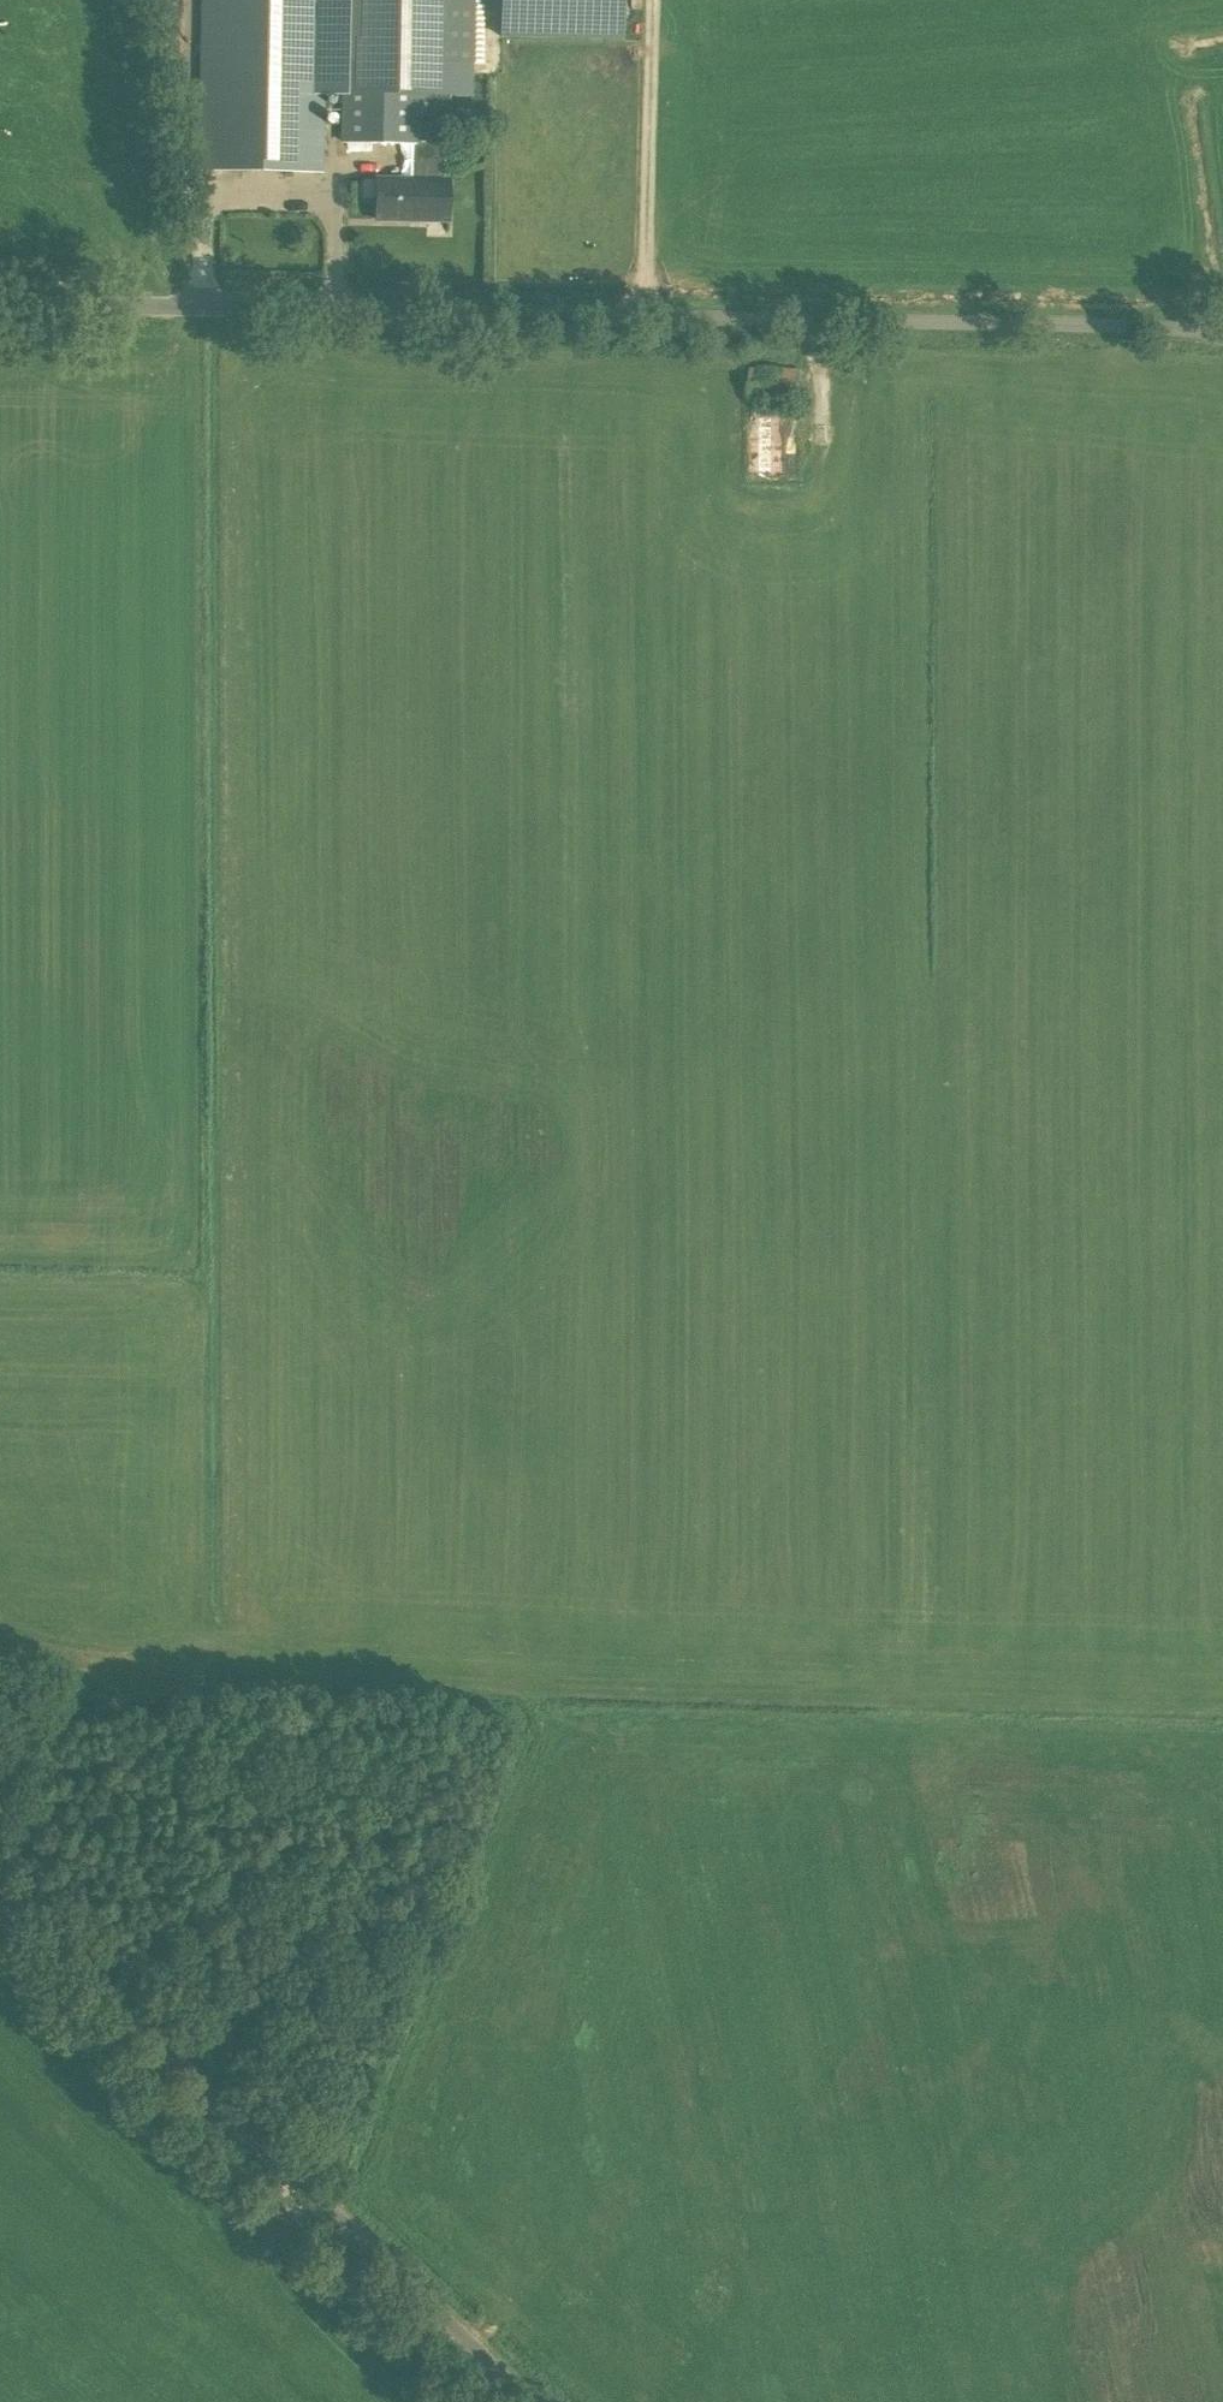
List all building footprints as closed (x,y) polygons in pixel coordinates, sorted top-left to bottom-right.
[(411,178),(377,178),(377,218),(449,219),(449,179),(444,179),(444,144),(423,144),(424,74),(473,74),(474,0),(203,0),(200,171),(325,172),(326,95),(341,95),(340,142),(412,143),(411,178)] [(499,38),(624,41),(625,0),(500,0),(499,38)]
